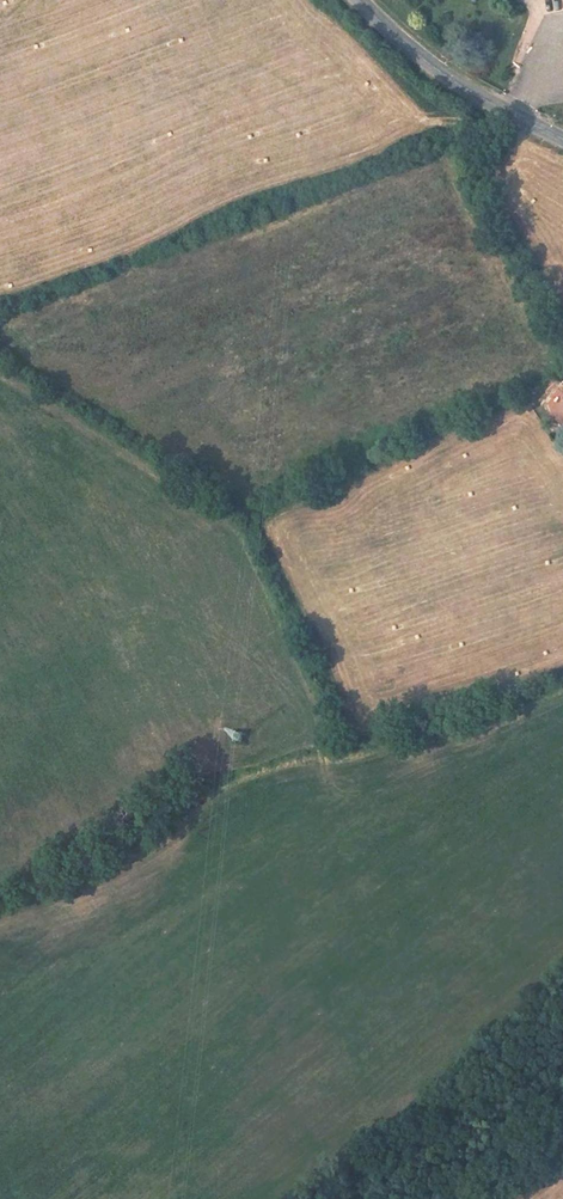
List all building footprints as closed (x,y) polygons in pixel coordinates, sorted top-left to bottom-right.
[(562,422),(562,413),(556,408),(552,414),(562,422)]
